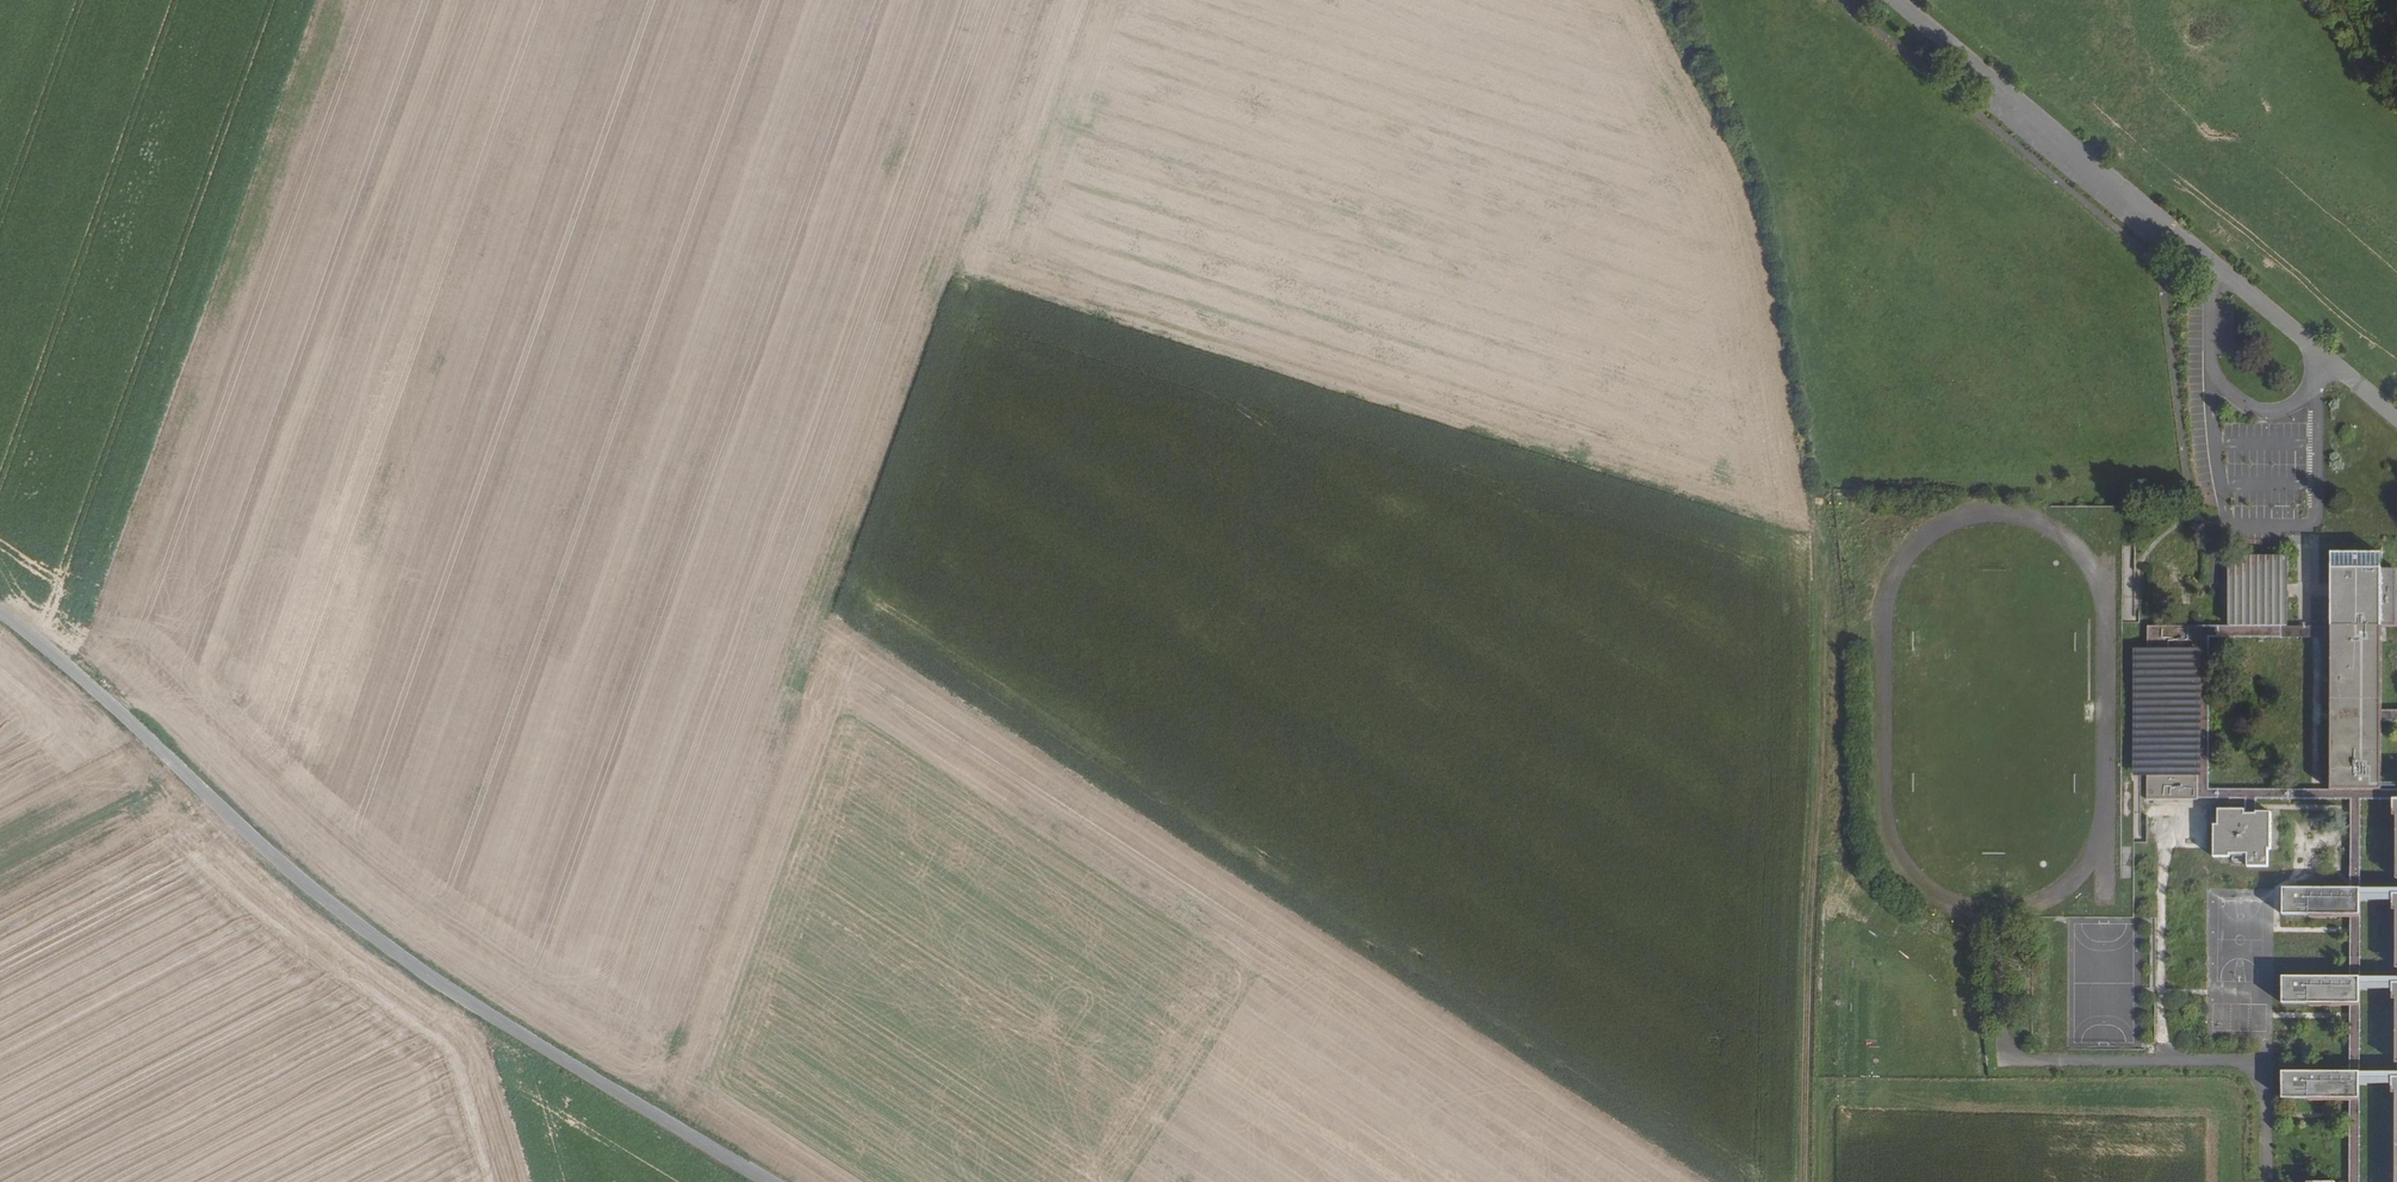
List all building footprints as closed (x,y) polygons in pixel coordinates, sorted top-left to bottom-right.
[(2321,603),(2321,628),(2329,628),(2328,640),(2328,792),(2346,792),(2359,792),(2378,792),(2378,727),(2378,714),(2378,640),(2394,640),(2395,567),(2378,567),(2378,554),(2321,554),(2321,585),(2321,603)] [(2285,603),(2285,585),(2285,560),(2229,560),(2228,627),(2285,628),(2285,603)] [(2180,587),(2180,566),(2169,567),(2170,587),(2180,587)] [(2321,603),(2321,585),(2285,585),(2285,603),(2296,603),(2311,603),(2321,603)] [(2194,792),(2194,640),(2194,627),(2143,627),(2143,654),(2138,654),(2137,775),(2143,775),(2143,801),(2194,801),(2194,792)] [(2194,640),(2206,640),(2313,640),(2328,640),(2329,628),(2321,628),(2311,628),(2296,628),(2285,628),(2228,627),(2194,627),(2194,640)] [(2206,792),(2206,640),(2194,640),(2194,792),(2206,792)] [(2396,727),(2396,714),(2378,714),(2378,727),(2396,727)] [(2312,792),(2206,792),(2194,792),(2194,801),(2272,801),(2283,802),(2346,802),(2346,792),(2328,792),(2312,792)] [(2346,802),(2346,868),(2359,868),(2359,801),(2359,792),(2346,792),(2346,802)] [(2378,792),(2359,792),(2359,801),(2394,801),(2396,801),(2396,792),(2378,792)] [(2283,868),(2283,802),(2272,801),(2272,814),(2272,853),(2272,868),(2283,868)] [(2272,853),(2272,814),(2258,814),(2258,816),(2247,816),(2247,811),(2220,811),(2220,824),(2217,824),(2217,858),(2234,858),(2234,855),(2247,855),(2254,855),(2254,868),(2268,868),(2268,853),(2272,853)] [(2254,868),(2247,868),(2247,882),(2346,883),(2346,868),(2283,868),(2272,868),(2268,868),(2254,868)] [(2346,868),(2346,883),(2358,883),(2359,868),(2346,868)] [(2358,883),(2393,883),(2393,868),(2359,868),(2358,883)] [(2358,883),(2346,883),(2346,891),(2346,918),(2345,980),(2345,1006),(2345,1012),(2345,1075),(2345,1101),(2345,1181),(2357,1181),(2358,883)] [(2278,917),(2346,918),(2346,891),(2278,890),(2278,917)] [(2345,1006),(2345,980),(2283,979),(2283,1006),(2345,1006)] [(2345,1101),(2345,1075),(2278,1074),(2278,1101),(2345,1101)]
